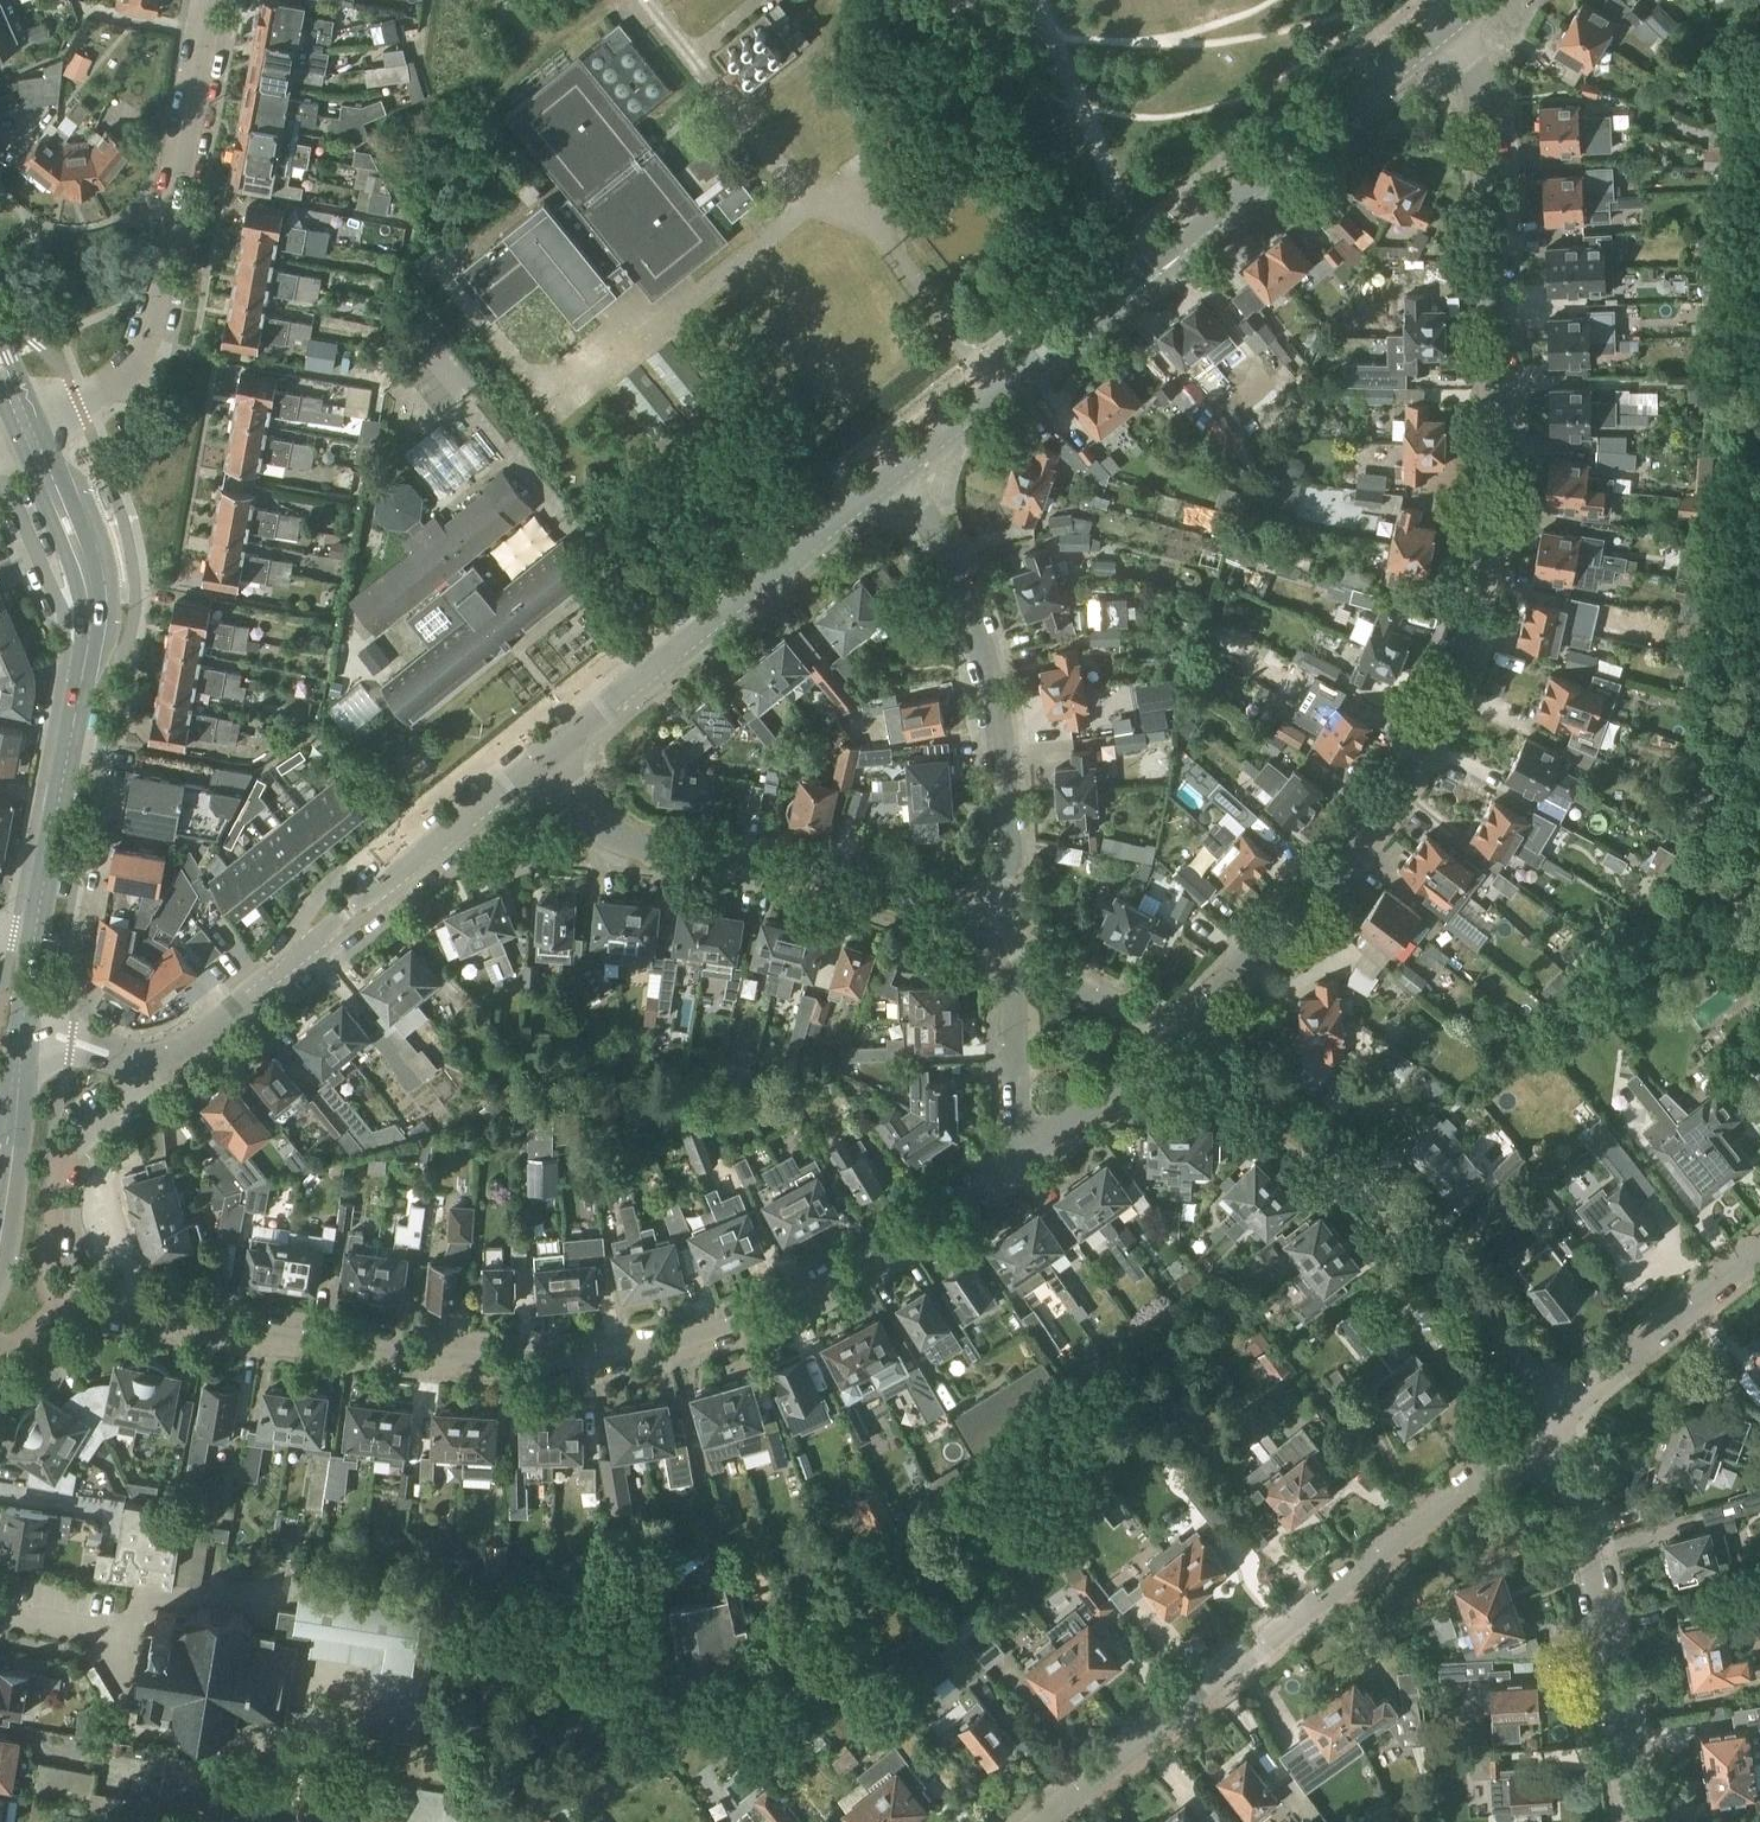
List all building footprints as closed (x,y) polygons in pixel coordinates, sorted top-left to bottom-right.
[(15,14),(9,0),(0,0),(0,21),(15,14)] [(159,0),(116,0),(115,7),(153,14),(154,9),(157,9),(159,0)] [(332,33),(334,22),(305,17),(307,6),(276,0),(269,0),(269,1),(264,0),(260,19),(331,33),(332,33)] [(1624,15),(1635,25),(1642,17),(1650,9),(1649,9),(1641,0),(1638,0),(1631,7),(1624,15)] [(1617,22),(1600,11),(1584,1),(1569,26),(1602,46),(1617,22)] [(766,12),(714,53),(746,95),(798,53),(798,52),(810,42),(799,28),(787,38),(778,27),(790,17),(779,3),(767,13),(766,12)] [(1654,27),(1669,42),(1682,28),(1675,22),(1667,13),(1654,27)] [(0,21),(0,52),(18,44),(18,43),(27,40),(15,14),(0,21)] [(386,19),(371,23),(377,46),(401,41),(396,20),(391,18),(386,19)] [(331,33),(260,19),(256,39),(299,48),(322,52),(324,42),(330,43),(332,33),(331,33)] [(1631,30),(1647,47),(1659,35),(1643,19),(1631,30)] [(27,28),(31,40),(45,34),(41,23),(27,28)] [(674,91),(638,47),(633,40),(634,40),(620,23),(601,39),(602,39),(580,56),(505,117),(570,197),(553,210),(545,200),(504,234),(505,235),(455,276),(492,321),(542,281),(578,326),(619,292),(636,278),(654,301),(729,240),(705,211),(717,201),(733,221),(758,201),(713,145),(676,175),(656,150),(653,153),(650,148),(653,146),(635,123),(674,91)] [(1587,70),(1602,46),(1569,26),(1554,50),(1587,70)] [(297,58),(299,48),(256,39),(253,59),(324,74),(326,63),(297,58)] [(385,66),(407,63),(403,49),(383,52),(385,66)] [(72,52),(63,74),(81,82),(90,60),(72,52)] [(19,107),(58,101),(62,59),(43,67),(43,76),(16,79),(19,107)] [(322,85),(324,74),(253,59),(249,81),(291,90),(293,79),(322,85)] [(407,63),(385,66),(364,70),(367,86),(406,81),(412,103),(424,98),(414,62),(407,63)] [(1705,95),(1713,83),(1702,75),(1689,94),(1696,98),(1700,93),(1705,95)] [(289,99),(291,90),(249,81),(245,101),(306,113),(317,115),(319,104),(289,99)] [(1581,94),(1596,98),(1599,86),(1584,83),(1581,94)] [(1727,115),(1738,96),(1729,91),(1718,110),(1727,115)] [(339,119),(363,123),(386,113),(381,99),(362,107),(342,104),(339,119)] [(315,126),(317,115),(306,113),(245,101),(241,123),(298,133),(300,123),(315,126)] [(1609,117),(1579,119),(1578,106),(1540,108),(1541,130),(1609,127),(1609,117)] [(147,135),(156,121),(142,113),(134,126),(147,135)] [(363,123),(339,119),(331,117),(329,132),(369,139),(363,123)] [(309,157),(311,146),(296,143),(298,133),(241,123),(237,143),(309,157)] [(62,187),(58,145),(58,140),(64,139),(67,136),(56,126),(44,142),(38,137),(19,162),(52,188),(62,187)] [(1609,127),(1541,130),(1542,154),(1610,150),(1609,127)] [(87,142),(92,183),(102,182),(128,149),(105,130),(101,135),(92,129),(87,137),(87,142)] [(1710,134),(1709,150),(1729,152),(1730,136),(1710,134)] [(58,145),(62,187),(63,194),(93,190),(92,183),(87,142),(58,145)] [(307,167),(309,157),(237,143),(233,164),(290,175),(292,164),(307,167)] [(369,168),(380,170),(371,153),(355,150),(353,165),(369,168)] [(1709,150),(1706,150),(1704,169),(1727,171),(1729,152),(1709,150)] [(302,198),(303,187),(288,185),(290,175),(233,164),(230,180),(235,181),(235,186),(302,198)] [(1390,213),(1406,177),(1385,167),(1378,183),(1363,177),(1355,196),(1369,202),(1369,203),(1390,213)] [(365,191),(371,192),(391,196),(380,170),(369,168),(365,191)] [(1601,197),(1613,196),(1612,174),(1544,178),(1545,201),(1601,197)] [(1406,177),(1390,213),(1411,222),(1411,221),(1426,228),(1434,208),(1420,202),(1427,186),(1406,177)] [(527,208),(544,195),(530,179),(514,192),(527,208)] [(387,215),(391,196),(371,192),(367,211),(387,215)] [(1545,201),(1546,224),(1611,220),(1611,207),(1644,205),(1644,195),(1613,196),(1601,197),(1545,201)] [(1727,205),(1712,204),(1711,222),(1726,223),(1727,205)] [(248,205),(244,228),(312,241),(328,244),(330,233),(281,224),(283,211),(248,205)] [(1361,230),(1346,214),(1335,224),(1350,241),(1361,230)] [(245,229),(241,252),(274,258),(276,247),(326,257),(328,244),(312,241),(244,228),(244,229),(245,229)] [(1418,260),(1421,253),(1429,236),(1418,231),(1411,245),(1406,246),(1400,247),(1397,247),(1375,245),(1374,257),(1418,260)] [(1264,250),(1290,282),(1313,264),(1287,233),(1264,250)] [(1547,249),(1548,271),(1551,271),(1612,269),(1610,234),(1585,235),(1585,247),(1547,249)] [(1344,237),(1333,247),(1342,259),(1341,259),(1350,270),(1365,255),(1344,237)] [(1713,253),(1713,250),(1713,242),(1699,242),(1699,253),(1713,253)] [(1333,247),(1324,254),(1333,266),(1341,259),(1342,259),(1333,247)] [(1267,300),(1290,282),(1264,250),(1242,268),(1267,300)] [(295,286),(320,290),(322,279),(272,269),(274,258),(241,252),(240,260),(237,275),(295,286)] [(1720,266),(1703,266),(1703,294),(1720,294),(1720,266)] [(1417,269),(1407,269),(1407,288),(1417,288),(1417,269)] [(1551,271),(1548,271),(1549,295),(1587,293),(1614,292),(1613,269),(1612,269),(1551,271)] [(234,293),(233,297),(266,304),(268,294),(317,303),(320,290),(295,286),(237,275),(234,293)] [(1427,311),(1426,296),(1426,295),(1406,296),(1406,311),(1405,311),(1406,335),(1445,333),(1444,310),(1427,311)] [(287,331),(311,335),(313,325),(264,316),(266,304),(233,297),(229,320),(287,331)] [(1179,319),(1205,350),(1227,333),(1202,301),(1179,319)] [(1248,316),(1269,344),(1276,338),(1278,337),(1262,317),(1266,314),(1261,309),(1258,311),(1257,309),(1248,316)] [(1247,316),(1238,323),(1259,351),(1269,344),(1247,316)] [(1590,331),(1590,318),(1549,320),(1550,342),(1618,341),(1618,331),(1590,331)] [(1214,362),(1205,350),(1179,319),(1157,336),(1183,368),(1192,379),(1214,362)] [(223,345),(257,351),(260,340),(309,348),(311,339),(311,335),(287,331),(229,320),(228,320),(223,345)] [(1429,372),(1428,357),(1446,356),(1445,333),(1406,335),(1406,357),(1407,357),(1408,373),(1429,372)] [(305,368),(333,373),(338,343),(311,339),(309,348),(305,368)] [(1618,341),(1550,342),(1551,366),(1590,364),(1589,351),(1618,352),(1618,341)] [(1094,388),(1120,419),(1142,401),(1116,370),(1094,388)] [(242,373),(238,395),(305,408),(322,411),(323,400),(307,398),(290,394),(290,396),(274,393),(276,379),(242,373)] [(1700,402),(1699,417),(1705,417),(1716,418),(1718,379),(1689,378),(1688,401),(1700,402)] [(1163,403),(1179,391),(1169,379),(1153,391),(1163,403)] [(1394,388),(1364,386),(1345,386),(1344,403),(1394,405),(1394,388)] [(1097,437),(1120,419),(1094,388),(1072,406),(1097,437)] [(1591,403),(1591,390),(1552,389),(1551,412),(1648,414),(1648,403),(1620,403),(1591,403)] [(239,397),(235,419),(268,425),(270,415),(296,420),(342,426),(344,415),(322,411),(305,408),(238,395),(238,396),(239,397)] [(334,400),(324,399),(323,408),(332,410),(334,400)] [(1275,429),(1285,411),(1279,403),(1264,415),(1275,429)] [(1428,419),(1429,404),(1408,404),(1408,419),(1393,419),(1393,439),(1406,439),(1406,441),(1445,442),(1446,420),(1430,419),(1428,419)] [(1648,424),(1648,414),(1551,412),(1551,436),(1590,436),(1590,423),(1648,424)] [(362,418),(357,441),(374,444),(379,422),(362,418)] [(297,454),(313,457),(315,447),(265,437),(268,425),(235,419),(233,431),(231,442),(297,454)] [(1346,430),(1346,425),(1342,421),(1337,421),(1333,424),(1332,430),(1336,434),(1342,434),(1346,430)] [(431,438),(409,458),(446,500),(468,481),(449,459),(461,449),(443,428),(431,438)] [(1597,452),(1625,453),(1626,438),(1598,436),(1597,452)] [(1394,476),(1396,479),(1406,479),(1406,481),(1427,481),(1427,466),(1445,466),(1445,442),(1406,441),(1405,465),(1394,465),(1394,476)] [(259,471),(261,459),(311,467),(313,457),(297,454),(231,442),(227,465),(259,471)] [(1078,452),(1088,464),(1096,457),(1087,445),(1078,452)] [(1054,468),(1059,453),(1039,446),(1034,461),(1018,455),(1011,477),(1048,489),(1055,468),(1054,468)] [(1635,454),(1625,453),(1597,452),(1596,466),(1635,468),(1635,454)] [(1714,456),(1700,455),(1699,455),(1697,496),(1712,497),(1714,456)] [(1551,460),(1548,484),(1601,489),(1605,490),(1610,490),(1611,480),(1588,477),(1589,464),(1551,460)] [(1356,486),(1385,490),(1387,474),(1358,470),(1356,486)] [(376,634),(393,619),(437,584),(446,577),(451,582),(442,590),(407,617),(431,649),(384,687),(399,707),(409,700),(419,713),(493,653),(495,656),(528,630),(527,629),(526,627),(591,573),(568,545),(565,542),(500,595),(499,594),(498,593),(494,588),(489,582),(495,576),(490,569),(483,575),(474,564),(467,569),(463,564),(512,525),(512,526),(529,512),(533,509),(525,499),(521,494),(503,473),(499,477),(484,489),(485,490),(486,492),(444,526),(440,522),(436,516),(425,525),(421,520),(418,516),(419,515),(420,498),(410,485),(393,483),(380,494),(378,511),(388,524),(405,525),(406,525),(407,526),(414,534),(403,543),(411,553),(384,575),(368,588),(350,602),(376,634)] [(1040,511),(1048,489),(1011,477),(1003,499),(1019,505),(1015,519),(1034,526),(1039,511),(1040,511)] [(1601,521),(1605,490),(1601,489),(1548,484),(1545,507),(1582,511),(1581,518),(1601,521)] [(1234,512),(1241,493),(1229,489),(1222,486),(1216,505),(1223,508),(1234,512)] [(1381,508),(1383,492),(1356,488),(1354,503),(1381,508)] [(223,489),(218,513),(283,525),(299,528),(301,517),(252,507),(254,495),(223,489)] [(1083,491),(1080,501),(1106,509),(1109,499),(1083,491)] [(1709,517),(1710,499),(1681,496),(1680,514),(1709,517)] [(1419,525),(1421,510),(1401,506),(1398,522),(1397,521),(1393,543),(1431,551),(1436,529),(1419,525)] [(299,528),(283,525),(218,513),(214,535),(246,541),(249,527),(266,530),(265,531),(297,538),(299,528)] [(1051,535),(1073,531),(1071,514),(1048,518),(1051,535)] [(1578,537),(1541,531),(1537,554),(1598,565),(1600,565),(1600,566),(1604,567),(1614,568),(1623,570),(1625,558),(1600,554),(1603,538),(1579,534),(1578,537)] [(1060,550),(1090,550),(1090,534),(1060,534),(1060,550)] [(207,559),(291,574),(294,562),(244,554),(246,541),(214,535),(209,558),(208,558),(207,559)] [(330,556),(343,559),(346,544),(333,542),(330,556)] [(1427,574),(1431,551),(1393,543),(1388,566),(1389,567),(1386,582),(1407,586),(1410,571),(1427,574)] [(1238,565),(1243,550),(1229,545),(1224,561),(1238,565)] [(1681,576),(1700,579),(1706,550),(1686,546),(1681,576)] [(1013,574),(1021,596),(1058,583),(1051,562),(1050,562),(1045,547),(1025,554),(1030,569),(1013,574)] [(1598,565),(1537,554),(1533,576),(1596,588),(1598,578),(1612,580),(1614,568),(1604,567),(1600,566),(1600,565),(1598,565)] [(203,582),(237,588),(239,578),(289,586),(291,574),(207,559),(203,582)] [(1095,560),(1094,576),(1114,577),(1115,562),(1095,560)] [(1372,575),(1345,567),(1341,582),(1368,590),(1372,575)] [(882,605),(868,589),(872,586),(868,580),(861,580),(856,584),(855,589),(839,602),(835,602),(829,607),(828,611),(819,619),(844,650),(891,612),(884,603),(882,605)] [(1370,591),(1332,580),(1327,596),(1366,607),(1370,591)] [(1681,619),(1701,622),(1707,587),(1679,582),(1677,597),(1685,598),(1681,619)] [(1071,620),(1069,620),(1064,606),(1065,605),(1058,583),(1021,596),(1029,618),(1045,612),(1054,639),(1075,632),(1071,620)] [(1524,621),(1590,636),(1593,626),(1564,620),(1566,608),(1528,600),(1524,621)] [(172,625),(173,626),(239,637),(238,638),(246,640),(249,627),(208,620),(209,608),(176,602),(172,625)] [(908,652),(923,640),(911,602),(894,615),(900,623),(890,630),(908,652)] [(15,635),(3,608),(0,610),(0,642),(15,635)] [(1401,658),(1410,637),(1394,630),(1400,616),(1381,608),(1375,622),(1374,622),(1365,643),(1401,658)] [(1113,613),(1089,614),(1089,628),(1113,627),(1113,613)] [(1588,646),(1590,636),(1524,621),(1519,642),(1557,651),(1559,640),(1588,646)] [(201,654),(203,654),(205,643),(258,651),(259,642),(248,640),(246,640),(238,638),(239,637),(173,626),(168,648),(201,654)] [(1090,646),(1120,645),(1120,628),(1090,629),(1090,646)] [(321,636),(307,633),(305,645),(318,648),(321,636)] [(28,666),(15,635),(0,642),(0,677),(28,666)] [(796,654),(785,640),(760,660),(782,687),(783,686),(794,700),(817,681),(843,714),(859,701),(821,655),(809,666),(798,652),(796,654)] [(359,653),(373,674),(391,661),(381,648),(376,641),(359,653)] [(1393,679),(1401,658),(1365,643),(1356,664),(1357,664),(1351,679),(1371,687),(1376,673),(1393,679)] [(168,648),(164,670),(230,683),(239,685),(240,685),(242,674),(201,666),(203,654),(201,654),(168,648)] [(1079,663),(1076,648),(1056,652),(1059,667),(1042,670),(1046,694),(1084,686),(1080,663),(1079,663)] [(1592,673),(1594,674),(1598,657),(1569,650),(1565,666),(1592,673)] [(1299,665),(1333,683),(1341,669),(1307,651),(1299,665)] [(849,682),(859,674),(844,655),(834,663),(849,682)] [(756,708),(782,687),(760,660),(736,679),(747,693),(745,694),(756,708)] [(0,677),(0,709),(25,714),(30,694),(31,687),(31,681),(31,678),(30,672),(29,669),(28,666),(0,677)] [(239,685),(230,683),(164,670),(160,694),(193,700),(195,686),(211,689),(211,690),(244,697),(247,686),(240,685),(239,685)] [(1616,695),(1621,682),(1594,674),(1592,673),(1587,687),(1551,674),(1544,695),(1601,715),(1607,717),(1615,694),(1616,695)] [(329,695),(339,697),(343,684),(333,681),(329,695)] [(1151,709),(1173,705),(1169,683),(1147,687),(1151,709)] [(1288,703),(1290,701),(1263,685),(1257,696),(1294,718),(1300,709),(1288,703)] [(1050,716),(1067,713),(1070,728),(1090,724),(1087,709),(1088,708),(1084,686),(1046,694),(1050,716)] [(895,692),(860,700),(863,715),(899,708),(895,692)] [(155,716),(155,717),(221,729),(238,732),(239,732),(241,723),(233,722),(233,720),(192,712),(194,700),(193,700),(160,694),(156,716),(155,716)] [(882,747),(908,745),(907,736),(945,729),(938,694),(911,699),(900,701),(906,731),(880,736),(882,747)] [(1574,728),(1577,718),(1614,731),(1618,721),(1607,717),(1601,715),(1544,695),(1537,716),(1574,728)] [(1336,705),(1330,715),(1305,700),(1300,709),(1359,744),(1370,726),(1336,705)] [(657,780),(658,780),(666,775),(683,776),(684,770),(685,770),(686,759),(690,759),(712,742),(715,745),(737,728),(715,701),(712,704),(710,701),(691,715),(698,724),(679,739),(678,737),(666,747),(654,746),(653,752),(648,751),(645,778),(657,780)] [(1348,763),(1359,744),(1300,709),(1294,718),(1320,733),(1314,743),(1348,763)] [(1152,713),(1154,726),(1165,725),(1163,711),(1152,713)] [(769,748),(779,740),(758,713),(748,722),(769,748)] [(150,740),(184,746),(186,734),(216,739),(237,743),(239,732),(238,732),(221,729),(155,717),(150,740)] [(1188,738),(1198,726),(1187,717),(1177,730),(1188,738)] [(1306,736),(1283,722),(1275,734),(1286,741),(1298,748),(1306,736)] [(19,750),(22,730),(0,725),(0,746),(19,750)] [(1275,734),(1267,729),(1258,742),(1277,754),(1286,741),(1275,734)] [(1145,731),(1139,732),(1115,735),(1117,752),(1148,747),(1145,731)] [(1591,796),(1596,787),(1582,780),(1556,767),(1562,756),(1527,738),(1516,759),(1591,796)] [(832,784),(850,788),(860,748),(843,743),(832,784)] [(1593,771),(1599,757),(1568,743),(1562,756),(1593,771)] [(15,770),(19,750),(0,746),(0,767),(15,770)] [(861,750),(857,766),(893,762),(891,747),(861,750)] [(289,758),(294,766),(306,758),(301,750),(289,758)] [(1058,791),(1097,788),(1096,766),(1095,766),(1093,750),(1072,752),(1074,767),(1056,768),(1058,791)] [(949,788),(947,759),(929,761),(928,755),(909,757),(911,776),(898,779),(881,781),(882,791),(882,793),(949,788)] [(1289,777),(1266,757),(1258,767),(1259,767),(1311,811),(1326,793),(1296,768),(1289,777)] [(282,773),(294,766),(289,758),(277,766),(282,773)] [(1591,796),(1516,759),(1506,780),(1541,797),(1547,786),(1587,806),(1591,796)] [(1298,826),(1307,816),(1311,811),(1259,767),(1258,767),(1253,773),(1275,792),(1268,801),(1298,826)] [(134,775),(126,821),(218,839),(252,774),(218,768),(215,789),(134,775)] [(666,775),(658,780),(657,797),(698,801),(698,797),(708,798),(709,784),(704,784),(706,773),(685,771),(685,770),(684,770),(683,776),(666,775)] [(768,770),(764,786),(764,790),(776,792),(780,772),(768,770)] [(251,791),(259,795),(266,783),(258,778),(251,791)] [(336,780),(318,794),(336,816),(345,828),(363,814),(336,780)] [(825,826),(835,789),(808,782),(806,793),(801,792),(794,819),(825,826)] [(764,790),(764,786),(752,784),(747,809),(760,811),(764,790)] [(1246,828),(1256,816),(1219,784),(1209,796),(1246,828)] [(951,813),(949,788),(882,793),(883,800),(883,802),(898,801),(898,803),(913,802),(914,821),(911,824),(912,834),(915,837),(915,839),(939,837),(937,814),(951,813)] [(1098,811),(1099,811),(1097,788),(1058,791),(1060,814),(1077,813),(1078,828),(1099,827),(1098,811)] [(870,793),(856,789),(848,811),(863,816),(867,801),(870,793)] [(882,793),(882,791),(871,790),(870,793),(867,801),(883,800),(882,793)] [(253,808),(259,795),(251,791),(245,804),(253,808)] [(314,798),(300,809),(306,816),(327,843),(345,828),(336,816),(318,794),(314,798)] [(6,822),(9,801),(0,799),(0,821),(6,822)] [(1558,865),(1564,855),(1548,846),(1523,830),(1529,821),(1495,801),(1484,819),(1543,854),(1558,865)] [(291,816),(282,824),(309,857),(327,843),(306,816),(300,809),(291,816)] [(230,832),(238,836),(244,824),(236,819),(230,832)] [(1543,854),(1484,819),(1472,838),(1506,858),(1512,848),(1537,863),(1567,882),(1573,873),(1558,865),(1543,854)] [(1242,831),(1234,840),(1212,820),(1205,828),(1208,831),(1257,874),(1272,857),(1242,831)] [(272,831),(264,838),(291,872),(309,857),(282,824),(272,831)] [(1639,830),(1638,826),(1635,824),(1630,825),(1629,829),(1630,833),(1633,835),(1637,834),(1639,830)] [(1202,838),(1208,844),(1195,858),(1210,871),(1215,866),(1243,890),(1257,874),(1208,831),(1202,838)] [(231,849),(238,836),(230,832),(223,845),(231,849)] [(1445,875),(1464,890),(1481,869),(1460,853),(1457,857),(1427,834),(1414,851),(1432,865),(1445,875)] [(1142,861),(1151,863),(1155,846),(1146,844),(1146,845),(1104,836),(1100,854),(1128,861),(1128,858),(1142,861)] [(252,848),(246,853),(273,886),(291,872),(264,838),(252,848)] [(1631,900),(1651,910),(1680,855),(1659,844),(1631,900)] [(93,975),(107,984),(130,947),(134,928),(141,932),(147,922),(155,909),(165,893),(159,891),(165,857),(116,848),(109,882),(114,883),(111,900),(107,899),(93,975)] [(217,877),(228,867),(214,849),(205,865),(210,871),(212,870),(217,877)] [(1462,893),(1466,896),(1468,893),(1464,890),(1445,875),(1432,865),(1414,851),(1400,869),(1432,893),(1439,884),(1458,898),(1462,893)] [(1619,857),(1608,852),(1602,862),(1613,868),(1619,857)] [(246,853),(228,867),(255,901),(273,886),(246,853)] [(1145,880),(1151,863),(1142,861),(1136,877),(1145,880)] [(1194,898),(1203,905),(1205,902),(1217,889),(1185,861),(1174,874),(1185,884),(1194,898)] [(1167,869),(1159,865),(1153,876),(1162,880),(1167,869)] [(130,947),(107,984),(132,999),(153,963),(172,949),(153,937),(159,926),(175,936),(198,894),(190,881),(182,866),(165,892),(165,893),(155,909),(147,922),(141,932),(134,928),(130,947)] [(255,901),(228,867),(217,877),(210,882),(237,915),(255,901)] [(198,894),(200,896),(209,890),(207,888),(199,875),(190,881),(198,894)] [(1613,886),(1608,894),(1624,904),(1629,896),(1613,886)] [(1392,954),(1421,916),(1385,888),(1356,926),(1392,954)] [(495,956),(503,977),(515,973),(502,940),(514,935),(512,931),(516,930),(501,893),(474,904),(488,941),(489,941),(495,956)] [(1137,907),(1117,897),(1116,899),(1103,893),(1095,909),(1108,916),(1101,931),(1121,941),(1137,907)] [(581,960),(582,951),(583,939),(571,938),(574,903),(560,902),(560,900),(558,900),(558,895),(542,894),(537,959),(571,962),(571,959),(581,960)] [(1196,902),(1181,894),(1170,914),(1185,922),(1196,902)] [(621,963),(623,944),(627,903),(598,900),(594,946),(605,947),(603,956),(607,961),(621,963)] [(653,952),(658,906),(627,903),(623,944),(621,963),(651,965),(652,956),(652,952),(653,952)] [(468,954),(479,949),(477,945),(488,941),(474,904),(447,915),(450,922),(436,927),(448,957),(466,950),(468,954)] [(1158,919),(1159,918),(1137,907),(1121,941),(1142,952),(1149,936),(1162,943),(1171,925),(1158,919)] [(703,967),(710,913),(682,909),(674,960),(664,958),(662,972),(663,972),(658,1015),(670,1017),(678,962),(702,965),(702,967),(703,967)] [(721,975),(723,960),(734,962),(741,918),(710,913),(703,967),(703,972),(721,975)] [(777,993),(794,930),(765,922),(755,960),(776,966),(773,978),(770,977),(766,990),(777,993)] [(222,952),(203,929),(187,941),(206,964),(222,952)] [(777,993),(776,994),(790,998),(796,972),(812,975),(822,938),(794,930),(777,993)] [(1600,947),(1612,957),(1622,945),(1609,935),(1600,947)] [(1430,967),(1443,951),(1431,942),(1419,958),(1430,967)] [(860,992),(873,954),(846,944),(828,996),(840,1001),(845,987),(860,992)] [(153,963),(132,999),(150,1010),(196,972),(175,946),(172,949),(153,963)] [(1613,962),(1596,947),(1571,975),(1588,991),(1613,962)] [(441,985),(437,979),(412,949),(389,968),(414,1000),(427,990),(430,994),(441,985)] [(582,951),(581,960),(580,965),(593,966),(594,952),(582,951)] [(493,982),(503,977),(495,956),(484,960),(493,982)] [(662,972),(664,958),(652,956),(651,965),(650,971),(660,972),(662,972)] [(1427,980),(1402,961),(1392,975),(1417,993),(1427,980)] [(538,964),(525,963),(523,987),(537,988),(538,964)] [(899,1010),(899,1017),(955,1016),(954,986),(899,987),(890,983),(896,969),(884,964),(873,990),(885,995),(899,1001),(899,1010)] [(402,1009),(414,1000),(389,968),(365,987),(394,1022),(405,1013),(402,1009)] [(738,998),(741,974),(742,969),(733,968),(732,976),(730,975),(727,997),(738,998)] [(448,971),(437,979),(441,985),(446,992),(448,992),(460,1008),(471,999),(448,971)] [(660,972),(650,971),(645,1023),(655,1024),(660,972)] [(580,974),(578,1008),(599,997),(585,974),(580,974)] [(1572,979),(1548,1000),(1560,1013),(1583,992),(1572,979)] [(1302,1022),(1341,1018),(1339,995),(1338,995),(1337,980),(1316,982),(1318,998),(1300,999),(1302,1022)] [(801,1044),(816,997),(802,993),(788,1040),(801,1044)] [(817,997),(810,1021),(822,1025),(830,1001),(817,997)] [(369,1037),(343,1005),(321,1023),(347,1055),(359,1045),(362,1049),(372,1041),(376,1045),(377,1044),(391,1062),(390,1063),(411,1090),(423,1079),(387,1035),(380,1027),(369,1037)] [(587,1013),(578,1018),(585,1030),(594,1025),(587,1013)] [(961,1016),(955,1016),(899,1017),(899,1019),(904,1019),(904,1038),(887,1039),(887,1047),(849,1048),(844,1061),(905,1059),(904,1048),(961,1046),(961,1016)] [(1341,1018),(1302,1022),(1305,1045),(1322,1043),(1323,1059),(1344,1057),(1342,1041),(1343,1041),(1341,1018)] [(333,1085),(345,1076),(338,1068),(335,1064),(347,1055),(321,1023),(298,1041),(327,1077),(330,1080),(318,1089),(321,1092),(350,1126),(370,1153),(405,1142),(395,1124),(372,1131),(348,1101),(345,1100),(333,1085)] [(418,1054),(397,1028),(387,1035),(423,1079),(436,1069),(422,1051),(418,1054)] [(1737,1117),(1723,1099),(1737,1088),(1716,1049),(1704,1056),(1721,1089),(1690,1114),(1666,1091),(1658,1098),(1679,1123),(1723,1179),(1731,1173),(1737,1174),(1743,1172),(1746,1167),(1747,1160),(1722,1129),(1737,1117)] [(1392,1071),(1404,1056),(1396,1050),(1384,1065),(1392,1071)] [(278,1125),(307,1103),(309,1101),(275,1058),(252,1075),(276,1106),(268,1112),(278,1125)] [(754,1070),(725,1062),(721,1077),(750,1085),(754,1070)] [(911,1070),(912,1109),(929,1118),(959,1133),(958,1081),(929,1081),(929,1069),(911,1070)] [(1679,1123),(1658,1098),(1637,1072),(1627,1081),(1650,1111),(1652,1109),(1659,1117),(1644,1129),(1654,1142),(1698,1199),(1704,1200),(1710,1198),(1714,1192),(1715,1186),(1723,1179),(1679,1123)] [(1348,1108),(1359,1093),(1337,1077),(1326,1091),(1348,1108)] [(617,1080),(616,1100),(628,1100),(629,1081),(617,1080)] [(267,1132),(256,1118),(232,1089),(204,1111),(205,1119),(210,1125),(216,1128),(220,1125),(224,1130),(210,1140),(219,1153),(218,1154),(246,1190),(249,1189),(270,1183),(271,1181),(267,1180),(244,1150),(267,1132)] [(335,1136),(350,1126),(321,1092),(309,1101),(307,1103),(335,1136)] [(719,1180),(712,1163),(719,1160),(691,1095),(671,1104),(682,1132),(680,1132),(696,1169),(697,1169),(707,1193),(706,1194),(711,1207),(712,1207),(719,1223),(718,1224),(734,1263),(763,1252),(746,1212),(743,1213),(742,1208),(729,1214),(724,1201),(722,1202),(714,1182),(719,1180)] [(492,1102),(481,1111),(486,1118),(498,1109),(492,1102)] [(912,1109),(902,1116),(896,1107),(875,1121),(891,1144),(898,1139),(914,1163),(959,1133),(929,1118),(912,1109)] [(523,1150),(547,1150),(546,1113),(522,1113),(523,1150)] [(854,1137),(865,1130),(857,1116),(846,1123),(854,1137)] [(1428,1132),(1408,1152),(1433,1177),(1461,1149),(1465,1145),(1452,1132),(1457,1127),(1447,1117),(1442,1122),(1440,1120),(1428,1132)] [(436,1136),(423,1120),(408,1131),(413,1138),(436,1136)] [(1167,1198),(1180,1199),(1180,1181),(1180,1170),(1179,1170),(1180,1128),(1152,1128),(1152,1138),(1141,1137),(1141,1155),(1151,1156),(1151,1169),(1167,1170),(1167,1198)] [(1180,1170),(1180,1181),(1191,1181),(1191,1170),(1209,1170),(1210,1157),(1219,1157),(1220,1139),(1210,1139),(1210,1129),(1180,1128),(1179,1170),(1180,1170)] [(462,1134),(461,1147),(475,1148),(476,1135),(462,1134)] [(1600,1147),(1631,1185),(1646,1174),(1616,1135),(1600,1147)] [(856,1155),(846,1138),(830,1147),(840,1165),(860,1198),(885,1183),(865,1150),(856,1155)] [(643,1163),(656,1158),(651,1145),(638,1150),(643,1163)] [(1526,1159),(1516,1147),(1498,1166),(1506,1176),(1526,1159)] [(1433,1177),(1459,1205),(1461,1206),(1481,1186),(1477,1182),(1487,1173),(1461,1149),(1433,1177)] [(180,1159),(189,1172),(198,1166),(189,1153),(180,1159)] [(239,1204),(246,1205),(249,1189),(246,1190),(218,1154),(203,1167),(225,1195),(240,1191),(239,1204)] [(826,1178),(816,1158),(800,1167),(793,1155),(776,1163),(811,1227),(837,1213),(833,1206),(844,1200),(835,1184),(824,1190),(820,1181),(826,1178)] [(136,1222),(181,1208),(166,1156),(146,1162),(148,1168),(126,1175),(128,1184),(125,1185),(136,1222)] [(556,1202),(555,1157),(524,1158),(525,1202),(556,1202)] [(734,1163),(745,1186),(757,1180),(746,1157),(734,1163)] [(1227,1233),(1247,1212),(1277,1183),(1256,1162),(1226,1192),(1239,1204),(1219,1225),(1227,1233)] [(785,1241),(811,1227),(776,1163),(762,1170),(769,1184),(758,1189),(765,1204),(785,1241)] [(1124,1188),(1107,1165),(1083,1182),(1110,1219),(1134,1202),(1142,1215),(1153,1207),(1133,1180),(1134,1181),(1124,1188)] [(1479,1206),(1495,1222),(1527,1191),(1511,1175),(1479,1206)] [(1180,1181),(1180,1199),(1191,1199),(1191,1181),(1180,1181)] [(1110,1219),(1083,1182),(1058,1200),(1085,1237),(1101,1225),(1111,1239),(1109,1240),(1138,1280),(1149,1272),(1129,1244),(1120,1232),(1110,1219)] [(1621,1213),(1611,1222),(1635,1253),(1662,1233),(1622,1182),(1606,1194),(1621,1213)] [(246,1205),(245,1209),(265,1212),(270,1183),(249,1189),(246,1205)] [(1268,1233),(1297,1203),(1277,1183),(1247,1212),(1227,1233),(1235,1241),(1255,1220),(1268,1233)] [(233,1276),(245,1209),(246,1205),(239,1204),(240,1191),(225,1195),(217,1240),(218,1240),(214,1274),(233,1276)] [(673,1213),(680,1233),(690,1229),(677,1199),(669,1201),(673,1213)] [(620,1206),(627,1237),(612,1241),(625,1297),(653,1290),(644,1249),(640,1229),(637,1216),(636,1216),(633,1202),(620,1206)] [(337,1227),(351,1229),(354,1205),(340,1203),(337,1227)] [(469,1267),(473,1207),(451,1206),(449,1239),(453,1239),(453,1244),(444,1265),(431,1264),(428,1302),(458,1304),(461,1266),(469,1267)] [(181,1208),(136,1222),(146,1257),(149,1257),(150,1258),(205,1243),(198,1221),(186,1225),(181,1208)] [(1267,1266),(1276,1259),(1284,1253),(1289,1258),(1295,1253),(1306,1267),(1339,1241),(1316,1212),(1286,1235),(1283,1231),(1256,1252),(1267,1266)] [(671,1236),(680,1233),(673,1213),(665,1216),(671,1236)] [(1079,1305),(1056,1272),(1049,1262),(1065,1251),(1039,1214),(1014,1231),(1041,1268),(1040,1269),(1046,1279),(1058,1295),(1059,1294),(1071,1311),(1079,1305)] [(333,1250),(336,1225),(325,1223),(323,1234),(303,1231),(302,1243),(289,1241),(283,1284),(315,1288),(321,1248),(333,1250)] [(708,1275),(734,1263),(718,1224),(691,1235),(708,1275)] [(658,1246),(654,1226),(640,1229),(644,1249),(653,1290),(684,1284),(673,1242),(658,1246)] [(1120,1232),(1129,1244),(1137,1239),(1128,1226),(1120,1232)] [(1023,1295),(1046,1279),(1040,1269),(1041,1268),(1014,1231),(990,1248),(1023,1295)] [(1581,1244),(1580,1243),(1571,1231),(1558,1242),(1568,1254),(1581,1244)] [(512,1235),(512,1257),(527,1257),(527,1235),(512,1235)] [(375,1254),(376,1244),(359,1241),(359,1239),(348,1237),(347,1251),(345,1250),(340,1291),(370,1295),(375,1254)] [(283,1284),(289,1241),(270,1239),(269,1248),(251,1245),(246,1279),(283,1284)] [(1304,1323),(1334,1300),(1346,1290),(1339,1280),(1358,1265),(1339,1241),(1306,1267),(1292,1278),(1307,1297),(1293,1309),(1304,1323)] [(404,1258),(405,1244),(393,1242),(393,1245),(376,1244),(375,1254),(370,1295),(399,1298),(404,1258)] [(1553,1316),(1586,1289),(1560,1257),(1549,1242),(1535,1253),(1550,1273),(1531,1288),(1553,1316)] [(514,1306),(514,1266),(503,1266),(503,1245),(485,1246),(485,1266),(485,1305),(514,1306)] [(569,1304),(599,1302),(593,1254),(593,1250),(564,1253),(566,1265),(569,1304)] [(539,1307),(569,1304),(566,1265),(564,1253),(546,1255),(535,1256),(536,1268),(539,1307)] [(942,1294),(953,1310),(963,1303),(969,1312),(983,1303),(988,1309),(998,1303),(971,1262),(946,1278),(952,1287),(942,1294)] [(957,1341),(953,1334),(926,1291),(900,1307),(933,1358),(941,1360),(961,1347),(971,1362),(981,1355),(968,1334),(957,1341)] [(1175,1314),(1167,1302),(1150,1312),(1159,1324),(1175,1314)] [(1030,1326),(1028,1327),(1049,1357),(1061,1349),(1034,1309),(1023,1316),(1030,1326)] [(1349,1319),(1373,1348),(1381,1342),(1357,1312),(1349,1319)] [(1366,1354),(1373,1348),(1349,1319),(1342,1324),(1366,1354)] [(913,1398),(933,1387),(906,1338),(892,1346),(879,1320),(866,1326),(862,1324),(854,1328),(854,1333),(851,1334),(876,1379),(887,1399),(908,1388),(913,1398)] [(1249,1345),(1256,1355),(1270,1344),(1259,1330),(1253,1335),(1256,1340),(1249,1345)] [(862,1386),(876,1379),(851,1334),(825,1347),(844,1383),(851,1396),(864,1389),(862,1386)] [(1289,1371),(1272,1347),(1259,1357),(1276,1380),(1289,1371)] [(772,1367),(783,1391),(775,1395),(793,1434),(801,1431),(802,1433),(833,1420),(828,1408),(830,1407),(823,1391),(818,1393),(800,1354),(772,1367)] [(1396,1376),(1427,1415),(1450,1397),(1415,1354),(1400,1366),(1403,1370),(1396,1376)] [(1721,1383),(1726,1389),(1742,1410),(1754,1402),(1738,1381),(1722,1360),(1702,1375),(1713,1390),(1721,1383)] [(86,1393),(106,1436),(118,1430),(121,1415),(139,1419),(148,1362),(141,1361),(138,1362),(135,1362),(130,1364),(127,1365),(128,1366),(129,1366),(129,1368),(118,1366),(114,1390),(100,1387),(86,1393)] [(1043,1361),(955,1416),(983,1464),(1066,1397),(1043,1361)] [(148,1362),(139,1419),(136,1430),(166,1436),(165,1438),(185,1442),(193,1401),(178,1398),(178,1401),(173,1400),(177,1378),(167,1376),(167,1373),(168,1374),(169,1373),(165,1369),(160,1366),(158,1364),(152,1363),(148,1362)] [(1338,1368),(1325,1377),(1340,1399),(1353,1390),(1338,1368)] [(1403,1434),(1427,1415),(1396,1376),(1388,1383),(1384,1378),(1369,1391),(1403,1434)] [(762,1423),(750,1380),(720,1389),(734,1432),(740,1452),(741,1455),(768,1447),(774,1468),(790,1463),(777,1419),(762,1423)] [(209,1441),(228,1444),(236,1391),(206,1387),(200,1425),(194,1424),(193,1434),(210,1437),(209,1441)] [(933,1387),(913,1398),(927,1423),(947,1413),(933,1387)] [(725,1469),(721,1458),(740,1452),(734,1432),(720,1389),(693,1397),(706,1441),(702,1441),(712,1473),(725,1469)] [(289,1440),(296,1391),(284,1390),(283,1393),(266,1391),(260,1432),(275,1434),(276,1434),(276,1438),(289,1440)] [(296,1391),(289,1440),(290,1436),(305,1438),(304,1446),(319,1448),(327,1396),(296,1391)] [(20,1422),(70,1449),(78,1432),(93,1442),(106,1436),(86,1393),(73,1399),(65,1411),(45,1399),(40,1408),(37,1407),(38,1406),(38,1405),(33,1407),(28,1411),(26,1413),(22,1417),(20,1421),(20,1422)] [(872,1439),(852,1401),(839,1407),(858,1446),(872,1439)] [(374,1458),(375,1447),(381,1407),(350,1403),(345,1444),(344,1458),(358,1460),(358,1456),(374,1458)] [(667,1404),(638,1408),(645,1453),(664,1450),(670,1487),(693,1483),(685,1431),(672,1433),(667,1404)] [(403,1465),(405,1451),(410,1411),(381,1407),(375,1447),(374,1458),(391,1460),(390,1464),(403,1465)] [(608,1513),(632,1509),(626,1472),(631,1472),(628,1456),(645,1453),(638,1408),(608,1413),(616,1456),(599,1458),(608,1513)] [(1674,1439),(1674,1440),(1711,1454),(1721,1457),(1736,1460),(1750,1420),(1724,1411),(1720,1423),(1685,1411),(1680,1423),(1673,1425),(1671,1433),(1674,1439)] [(463,1460),(466,1415),(436,1413),(433,1453),(452,1454),(451,1459),(463,1460)] [(494,1471),(494,1457),(497,1417),(466,1415),(463,1460),(473,1460),(472,1469),(494,1471)] [(524,1417),(525,1464),(509,1465),(509,1497),(525,1497),(525,1480),(553,1480),(553,1464),(552,1464),(551,1416),(524,1417)] [(551,1416),(552,1464),(553,1464),(582,1463),(581,1416),(551,1416)] [(1248,1425),(1312,1506),(1321,1499),(1325,1500),(1333,1494),(1333,1489),(1335,1488),(1318,1468),(1321,1465),(1313,1455),(1310,1457),(1308,1454),(1317,1447),(1302,1428),(1278,1447),(1267,1433),(1256,1419),(1248,1425)] [(28,1483),(73,1492),(76,1474),(61,1465),(70,1449),(20,1422),(18,1425),(17,1430),(16,1436),(16,1438),(16,1441),(17,1441),(18,1440),(20,1441),(14,1450),(43,1467),(40,1471),(31,1469),(28,1483)] [(1301,1514),(1312,1506),(1248,1425),(1239,1432),(1250,1446),(1258,1440),(1270,1456),(1244,1476),(1257,1494),(1261,1491),(1263,1495),(1262,1499),(1263,1504),(1268,1507),(1273,1507),(1287,1525),(1290,1523),(1294,1525),(1301,1520),(1301,1514)] [(275,1434),(260,1432),(249,1430),(247,1441),(273,1446),(275,1434)] [(188,1462),(205,1465),(209,1441),(210,1437),(193,1434),(188,1462)] [(1664,1451),(1667,1457),(1662,1470),(1700,1484),(1704,1473),(1714,1476),(1721,1457),(1711,1454),(1674,1440),(1673,1441),(1667,1444),(1664,1451)] [(258,1481),(264,1445),(246,1442),(239,1478),(258,1481)] [(330,1456),(314,1454),(308,1506),(324,1508),(330,1456)] [(433,1484),(435,1458),(422,1457),(420,1483),(433,1484)] [(596,1491),(595,1467),(578,1468),(579,1491),(596,1491)] [(940,1497),(966,1482),(957,1467),(932,1482),(940,1497)] [(398,1495),(412,1497),(415,1473),(402,1471),(398,1495)] [(1213,1527),(1226,1517),(1197,1477),(1184,1486),(1213,1527)] [(176,1498),(178,1487),(166,1485),(165,1497),(176,1498)] [(755,1502),(750,1486),(739,1490),(743,1505),(755,1502)] [(879,1489),(855,1500),(875,1544),(901,1532),(900,1530),(899,1530),(886,1504),(879,1489)] [(1708,1573),(1707,1566),(1728,1561),(1732,1560),(1725,1532),(1738,1529),(1734,1516),(1759,1509),(1759,1493),(1702,1508),(1708,1532),(1668,1542),(1677,1574),(1680,1584),(1699,1579),(1698,1575),(1708,1573)] [(412,1497),(398,1495),(397,1506),(411,1508),(412,1497)] [(173,1590),(185,1509),(126,1500),(118,1556),(99,1554),(95,1578),(173,1590)] [(975,1523),(983,1516),(972,1503),(964,1509),(975,1523)] [(70,1529),(72,1517),(7,1507),(4,1530),(3,1530),(0,1550),(0,1551),(11,1552),(10,1561),(30,1565),(32,1556),(43,1558),(43,1554),(48,1555),(51,1542),(51,1539),(68,1541),(70,1529)] [(739,1527),(735,1511),(721,1515),(726,1531),(739,1527)] [(1269,1542),(1251,1520),(1239,1530),(1257,1552),(1269,1542)] [(197,1529),(183,1527),(175,1583),(201,1587),(207,1540),(195,1538),(197,1529)] [(102,1531),(89,1529),(87,1542),(100,1544),(102,1531)] [(1164,1550),(1200,1594),(1202,1593),(1206,1594),(1213,1589),(1213,1584),(1229,1572),(1200,1535),(1186,1546),(1180,1538),(1164,1550)] [(486,1545),(485,1584),(506,1585),(507,1545),(486,1545)] [(1198,1596),(1200,1594),(1164,1550),(1149,1562),(1155,1570),(1141,1581),(1170,1618),(1186,1605),(1191,1607),(1198,1601),(1198,1596)] [(1125,1616),(1138,1606),(1104,1564),(1091,1574),(1125,1616)] [(1461,1621),(1512,1604),(1501,1574),(1500,1574),(1496,1565),(1483,1570),(1486,1579),(1460,1588),(1470,1617),(1460,1620),(1461,1621)] [(1072,1585),(1099,1619),(1114,1607),(1088,1573),(1072,1585)] [(685,1701),(752,1650),(735,1577),(714,1582),(712,1582),(703,1602),(704,1603),(670,1609),(685,1701)] [(275,1636),(296,1639),(295,1649),(315,1653),(315,1651),(332,1654),(331,1655),(333,1656),(333,1654),(350,1657),(350,1659),(351,1659),(352,1657),(369,1660),(368,1661),(369,1662),(370,1660),(380,1662),(376,1685),(374,1684),(374,1686),(376,1686),(372,1708),(371,1708),(370,1709),(372,1709),(368,1732),(367,1732),(367,1733),(416,1741),(432,1634),(418,1631),(423,1597),(397,1593),(397,1594),(304,1580),(299,1615),(279,1611),(275,1636)] [(1522,1631),(1512,1604),(1461,1621),(1465,1633),(1474,1629),(1480,1645),(1475,1647),(1478,1659),(1493,1659),(1514,1658),(1510,1644),(1523,1640),(1520,1631),(1522,1631)] [(295,1649),(296,1639),(275,1636),(254,1633),(255,1627),(252,1626),(244,1617),(244,1614),(242,1613),(241,1614),(205,1609),(205,1608),(202,1607),(201,1611),(192,1617),(160,1611),(157,1629),(147,1628),(147,1631),(148,1631),(138,1691),(137,1691),(137,1695),(146,1696),(143,1713),(176,1719),(183,1728),(182,1731),(184,1732),(186,1732),(186,1731),(221,1737),(221,1738),(225,1739),(226,1735),(236,1728),(239,1729),(240,1724),(263,1727),(265,1718),(283,1721),(295,1649)] [(1684,1625),(1690,1656),(1734,1648),(1731,1636),(1729,1637),(1725,1617),(1702,1621),(1700,1611),(1684,1614),(1686,1624),(1684,1625)] [(1437,1630),(1454,1624),(1450,1613),(1433,1619),(1437,1630)] [(961,1639),(986,1669),(1006,1653),(981,1623),(961,1639)] [(1454,1624),(1437,1630),(1441,1640),(1457,1634),(1454,1624)] [(1053,1637),(1089,1684),(1092,1682),(1096,1683),(1103,1677),(1103,1673),(1117,1662),(1089,1625),(1076,1635),(1068,1625),(1053,1637)] [(1759,1643),(1759,1630),(1745,1633),(1747,1645),(1759,1643)] [(1088,1685),(1089,1684),(1053,1637),(1037,1650),(1045,1660),(1032,1670),(1060,1707),(1076,1694),(1080,1695),(1088,1689),(1088,1685)] [(986,1669),(961,1639),(960,1638),(940,1654),(966,1686),(986,1669)] [(1695,1686),(1697,1686),(1699,1697),(1715,1694),(1713,1683),(1737,1679),(1737,1677),(1753,1674),(1750,1657),(1759,1655),(1759,1643),(1747,1645),(1749,1654),(1735,1657),(1734,1648),(1690,1656),(1695,1686)] [(1457,1677),(1489,1676),(1494,1675),(1493,1668),(1493,1659),(1478,1659),(1456,1661),(1439,1662),(1440,1678),(1457,1677)] [(1494,1675),(1489,1676),(1490,1684),(1512,1682),(1511,1667),(1493,1668),(1494,1675)] [(63,1680),(46,1677),(46,1676),(0,1668),(0,1724),(10,1726),(12,1713),(24,1715),(29,1688),(60,1693),(63,1680)] [(1354,1682),(1330,1699),(1355,1734),(1371,1723),(1376,1730),(1388,1732),(1392,1729),(1404,1747),(1413,1745),(1421,1773),(1432,1771),(1417,1677),(1398,1679),(1402,1706),(1399,1708),(1389,1696),(1383,1696),(1375,1702),(1365,1689),(1361,1691),(1354,1682)] [(1539,1716),(1536,1681),(1512,1682),(1490,1684),(1481,1685),(1482,1702),(1494,1702),(1495,1719),(1492,1719),(1493,1741),(1521,1739),(1519,1717),(1539,1716)] [(1013,1743),(980,1701),(970,1688),(959,1697),(969,1709),(956,1720),(938,1732),(948,1745),(964,1734),(987,1764),(990,1762),(995,1762),(1001,1757),(1001,1752),(1013,1743)] [(116,1741),(119,1722),(116,1722),(102,1698),(81,1710),(77,1734),(116,1741)] [(1306,1717),(1312,1726),(1298,1737),(1316,1761),(1296,1776),(1312,1798),(1321,1791),(1321,1792),(1333,1783),(1328,1777),(1339,1769),(1340,1764),(1331,1751),(1355,1734),(1330,1699),(1306,1717)] [(1739,1709),(1742,1730),(1711,1735),(1708,1734),(1701,1735),(1706,1763),(1708,1765),(1709,1770),(1759,1763),(1759,1705),(1739,1709)] [(0,1738),(0,1784),(12,1786),(20,1742),(0,1738)] [(752,1753),(773,1779),(786,1769),(765,1742),(752,1753)] [(1470,1744),(1471,1755),(1490,1753),(1489,1743),(1470,1744)] [(922,1815),(921,1810),(924,1808),(922,1806),(931,1799),(922,1787),(925,1785),(895,1746),(857,1775),(872,1793),(871,1794),(894,1821),(907,1821),(910,1819),(915,1820),(922,1815)] [(841,1756),(851,1767),(859,1761),(850,1749),(841,1756)] [(1490,1753),(1471,1755),(1472,1778),(1525,1775),(1523,1751),(1490,1753)] [(230,1768),(225,1767),(225,1764),(167,1754),(159,1799),(139,1796),(139,1800),(92,1792),(95,1773),(39,1763),(34,1792),(90,1802),(87,1820),(99,1821),(222,1821),(230,1768)] [(842,1774),(851,1767),(841,1756),(833,1762),(842,1774)] [(1273,1813),(1267,1804),(1276,1797),(1246,1759),(1222,1779),(1256,1821),(1262,1821),(1273,1813)] [(1709,1770),(1710,1775),(1708,1777),(1711,1802),(1719,1801),(1720,1800),(1756,1795),(1755,1788),(1759,1787),(1759,1763),(1709,1770)] [(1492,1812),(1513,1811),(1553,1808),(1550,1775),(1511,1777),(1491,1779),(1492,1812)] [(1301,1821),(1305,1821),(1320,1811),(1295,1777),(1277,1790),(1301,1821)] [(304,1780),(298,1818),(314,1820),(314,1821),(494,1821),(516,1804),(392,1785),(391,1794),(304,1780)] [(770,1821),(795,1821),(768,1788),(753,1800),(770,1821)] [(871,1794),(846,1814),(853,1821),(894,1821),(871,1794)] [(6,1798),(0,1797),(0,1821),(5,1821),(6,1819),(15,1821),(18,1800),(6,1798)] [(1211,1804),(1199,1813),(1206,1821),(1225,1821),(1211,1804)] [(1185,1808),(1167,1821),(1196,1821),(1185,1808)] [(549,1813),(538,1821),(556,1821),(549,1813)]
